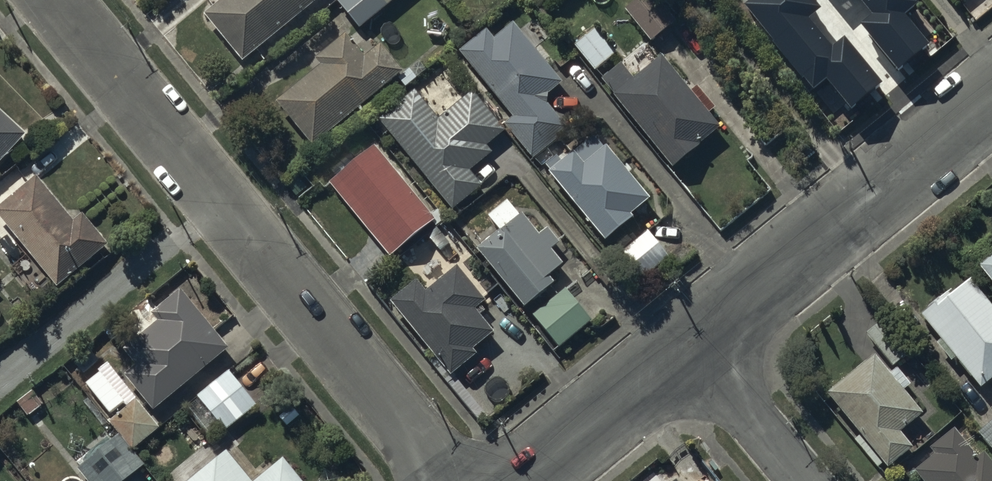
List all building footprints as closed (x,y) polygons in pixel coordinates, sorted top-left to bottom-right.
[(312,0),(218,0),(203,13),(241,59),(312,0)] [(391,0),(336,0),(358,27),(391,0)] [(624,6),(650,39),(673,22),(656,0),(632,0),(624,6)] [(783,4),(780,6),(775,0),(768,0),(761,5),(769,15),(755,25),(776,52),(804,30),(783,4)] [(902,0),(835,0),(817,14),(833,33),(816,47),(836,72),(874,42),(880,49),(891,40),(885,34),(912,12),(902,0)] [(509,115),(501,121),(531,159),(567,130),(545,102),(545,92),(559,81),(512,22),(492,37),(485,28),(457,50),(509,115)] [(613,52),(593,26),(571,43),(591,69),(613,52)] [(311,144),(401,69),(378,42),(362,55),(343,32),(314,56),(319,63),(274,100),(311,144)] [(620,62),(600,78),(671,166),(719,128),(706,111),(712,106),(696,86),(689,91),(661,56),(632,78),(620,62)] [(414,90),(378,119),(451,207),(481,183),(468,168),(490,150),(484,143),(502,128),(471,89),(437,118),(414,90)] [(26,133),(0,109),(0,160),(26,133)] [(647,195),(605,144),(602,147),(593,136),(574,151),(572,149),(559,160),(554,154),(545,162),(550,168),(547,170),(604,238),(631,215),(628,211),(647,195)] [(433,220),(374,144),(328,179),(387,256),(433,220)] [(0,204),(0,216),(57,285),(64,279),(69,285),(86,271),(81,265),(107,244),(82,214),(73,221),(36,175),(0,204)] [(498,229),(476,246),(522,305),(551,282),(546,275),(560,263),(549,249),(557,243),(545,227),(537,233),(521,212),(517,215),(506,200),(487,215),(498,229)] [(666,256),(646,231),(614,256),(634,282),(666,256)] [(977,263),(991,281),(991,251),(977,263)] [(414,278),(387,299),(448,374),(474,353),(470,348),(492,330),(473,307),(483,299),(455,265),(424,291),(414,278)] [(968,277),(951,292),(947,288),(918,312),(940,338),(936,342),(950,360),(955,356),(980,387),(991,377),(991,306),(968,277)] [(228,346),(178,288),(156,308),(153,304),(125,328),(134,338),(124,347),(137,363),(124,374),(154,410),(228,346)] [(590,320),(564,288),(532,313),(558,346),(590,320)] [(904,350),(878,321),(865,333),(890,362),(904,350)] [(872,352),(825,392),(886,466),(912,445),(898,429),(920,410),(903,389),(909,384),(895,367),(889,372),(872,352)] [(257,403),(228,369),(184,406),(208,435),(221,424),(225,430),(257,403)] [(124,401),(99,371),(86,383),(111,412),(124,401)] [(160,426),(136,399),(110,421),(134,448),(160,426)] [(977,431),(991,449),(991,419),(977,431)] [(915,468),(925,480),(991,480),(991,463),(983,451),(975,457),(953,428),(930,446),(935,453),(915,468)] [(144,463),(117,433),(77,468),(88,480),(123,480),(144,463)] [(185,480),(253,480),(226,448),(185,480)] [(284,457),(255,480),(303,480),(284,457)]
